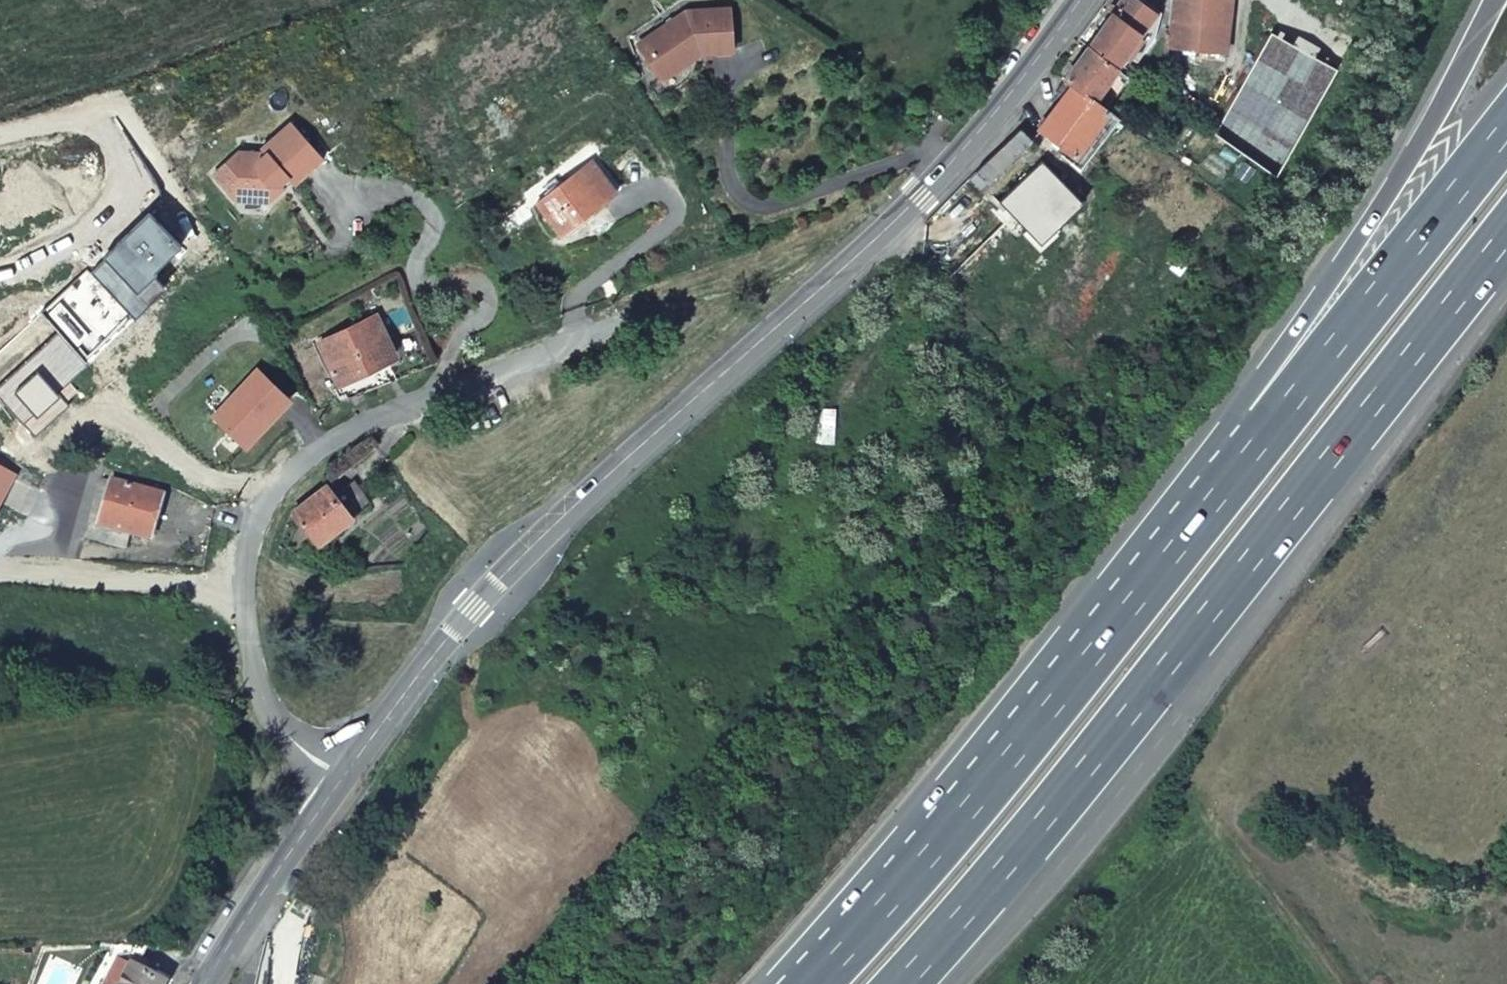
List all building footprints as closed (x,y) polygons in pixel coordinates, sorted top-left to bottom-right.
[(1172,42),(1232,48),(1233,37),(1237,1),(1228,0),(1177,0),(1175,9),(1173,30),(1173,34),(1172,39),(1172,42)] [(1125,1),(1089,53),(1115,73),(1120,76),(1157,23),(1125,1)] [(687,10),(644,41),(665,71),(699,47),(702,51),(734,48),(730,6),(687,10)] [(665,71),(644,41),(639,44),(664,79),(702,51),(699,47),(665,71)] [(1232,48),(1172,42),(1171,55),(1170,59),(1170,64),(1230,70),(1232,48)] [(1115,73),(1089,53),(1067,85),(1075,90),(1094,104),(1098,107),(1120,76),(1115,73)] [(1092,168),(1124,125),(1098,107),(1094,104),(1075,90),(1046,133),(1092,168)] [(253,160),(246,151),(219,175),(241,200),(252,190),(263,191),(273,203),(289,188),(285,185),(292,179),(296,183),(298,186),(327,161),(296,124),(267,150),(271,155),(265,161),(253,160)] [(265,161),(271,155),(246,151),(253,160),(265,161)] [(1041,162),(990,210),(1003,224),(1011,217),(1037,246),(1082,206),(1041,162)] [(602,170),(552,208),(545,214),(568,243),(624,197),(602,170)] [(989,184),(974,170),(967,176),(982,190),(989,184)] [(285,185),(289,188),(296,183),(292,179),(285,185)] [(252,190),(241,200),(273,203),(263,191),(252,190)] [(109,258),(95,272),(125,303),(155,274),(186,245),(154,211),(107,256),(109,258)] [(155,274),(125,303),(138,316),(168,287),(155,274)] [(398,355),(381,316),(325,342),(344,381),(398,355)] [(0,390),(0,397),(38,439),(73,407),(61,394),(91,366),(61,334),(0,390)] [(263,370),(218,418),(250,448),(295,400),(263,370)] [(337,490),(300,520),(323,549),(381,504),(365,482),(344,499),(337,490)] [(154,541),(167,491),(147,485),(146,495),(119,489),(109,530),(98,527),(95,540),(138,551),(141,538),(154,541)] [(0,517),(0,526),(21,533),(35,499),(11,489),(0,517)] [(174,980),(164,974),(167,964),(145,952),(139,962),(124,955),(109,983),(172,983),(174,980)]
